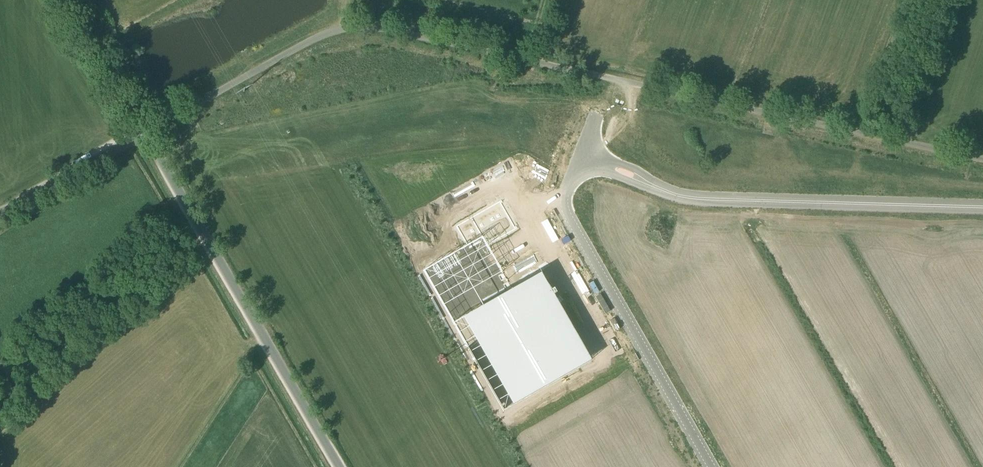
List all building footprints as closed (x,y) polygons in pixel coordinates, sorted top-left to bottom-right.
[(590,360),(540,272),(511,288),(486,245),(516,228),(501,202),(457,227),(468,246),(424,271),(502,409),(590,360)]
